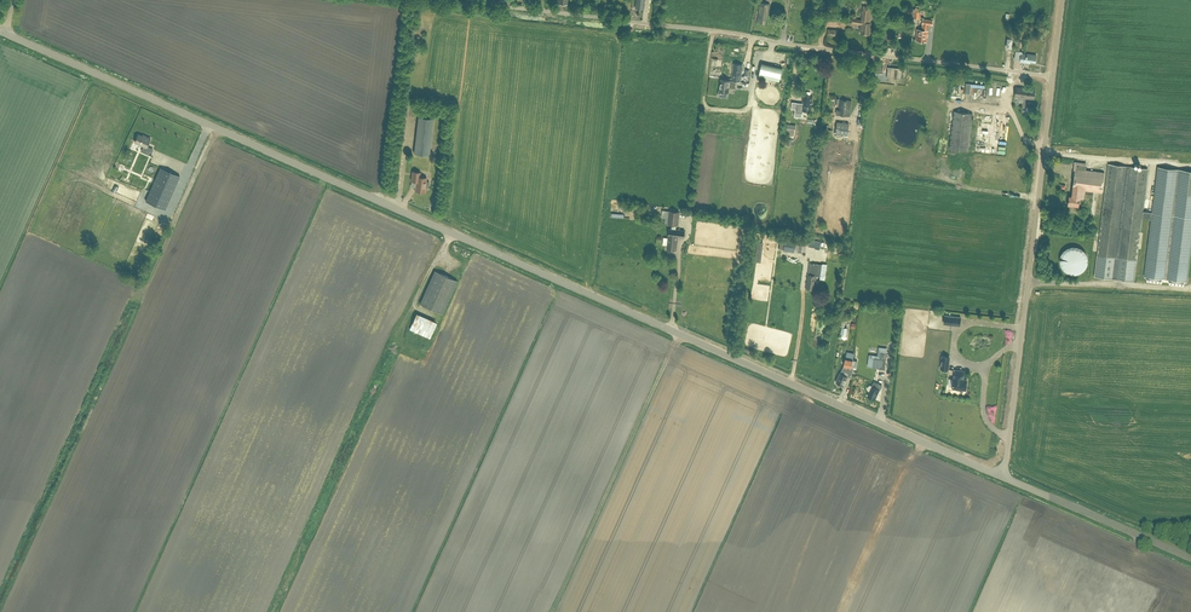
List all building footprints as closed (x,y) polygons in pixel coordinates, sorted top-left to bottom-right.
[(635,8),(644,9),(645,0),(636,0),(635,8)] [(768,16),(770,4),(761,2),(758,22),(765,23),(766,16),(768,16)] [(870,21),(871,7),(863,6),(862,18),(863,18),(863,20),(851,19),(851,22),(861,24),(860,29),(861,29),(861,33),(870,33),(871,21),(870,21)] [(932,24),(932,19),(923,18),(923,23),(922,29),(918,28),(916,40),(926,41),(927,30),(928,30),(928,24),(932,24)] [(836,37),(837,36),(838,29),(837,29),(830,28),(829,28),(828,28),(827,34),(827,35),(836,37)] [(1036,62),(1036,54),(1028,54),(1022,53),(1022,51),(1016,51),(1015,59),(1021,60),(1020,61),(1030,63),(1030,61),(1036,62)] [(731,80),(730,80),(729,87),(735,88),(736,81),(740,81),(742,64),(734,63),(731,80)] [(779,81),(782,68),(761,63),(759,76),(779,81)] [(902,68),(888,66),(887,78),(900,79),(902,68)] [(728,92),(729,87),(730,80),(721,79),(720,91),(728,92)] [(971,84),(970,93),(973,94),(974,87),(985,88),(985,85),(971,84)] [(1034,97),(1035,91),(1034,91),(1034,89),(1016,87),(1015,96),(1033,99),(1033,97),(1034,97)] [(811,110),(812,96),(803,95),(802,105),(796,104),(796,102),(789,101),(788,109),(795,110),(795,112),(802,113),(802,110),(811,110)] [(850,116),(851,100),(840,99),(839,110),(837,109),(837,114),(850,116)] [(954,111),(949,148),(968,150),(972,113),(954,111)] [(976,111),(973,151),(1003,153),(1006,113),(976,111)] [(429,155),(433,118),(418,117),(414,153),(429,155)] [(847,135),(849,123),(837,122),(836,134),(847,135)] [(142,135),(139,133),(135,141),(143,146),(141,150),(148,154),(151,148),(147,146),(151,138),(143,134),(142,135)] [(148,162),(138,194),(142,195),(145,186),(149,187),(151,180),(148,179),(150,173),(151,173),(152,170),(157,172),(159,165),(148,162)] [(1098,215),(1099,205),(1103,206),(1105,191),(1102,191),(1104,172),(1083,169),(1084,164),(1076,163),(1073,189),(1074,189),(1073,196),(1069,195),(1068,203),(1079,204),(1079,201),(1083,201),(1084,190),(1095,191),(1092,215),(1098,215)] [(1105,191),(1103,206),(1101,225),(1097,255),(1094,275),(1134,281),(1136,260),(1140,230),(1142,218),(1151,219),(1144,276),(1147,276),(1146,280),(1161,282),(1161,278),(1170,279),(1169,283),(1184,284),(1184,280),(1187,281),(1190,248),(1190,171),(1158,167),(1152,212),(1143,211),(1148,169),(1108,164),(1105,191)] [(161,167),(146,201),(165,209),(180,176),(161,167)] [(428,187),(429,182),(426,181),(426,177),(420,176),(420,172),(412,171),(411,181),(416,181),(415,190),(425,192),(425,186),(428,187)] [(678,225),(680,211),(669,210),(668,224),(678,225)] [(684,237),(685,231),(669,229),(667,249),(676,250),(678,236),(684,237)] [(794,251),(796,244),(796,243),(792,242),(792,243),(789,243),(789,241),(785,241),(784,249),(794,251)] [(1071,274),(1072,274),(1073,274),(1075,274),(1076,274),(1077,273),(1078,273),(1079,272),(1080,272),(1081,271),(1082,271),(1083,270),(1084,269),(1085,268),(1086,267),(1086,266),(1087,265),(1087,263),(1087,262),(1087,261),(1087,260),(1087,259),(1087,257),(1087,256),(1087,255),(1086,254),(1086,253),(1085,252),(1084,251),(1083,250),(1082,249),(1081,248),(1080,248),(1079,247),(1078,247),(1077,246),(1076,246),(1075,246),(1073,246),(1072,246),(1071,246),(1070,246),(1069,247),(1067,247),(1066,248),(1065,248),(1064,249),(1063,250),(1063,251),(1062,252),(1061,253),(1061,254),(1060,255),(1060,256),(1060,257),(1059,259),(1059,260),(1059,261),(1060,262),(1060,263),(1060,265),(1061,266),(1061,267),(1062,268),(1063,269),(1063,270),(1064,271),(1065,271),(1066,272),(1067,272),(1069,273),(1070,273),(1071,274)] [(820,276),(821,265),(813,264),(812,275),(808,274),(806,288),(815,289),(817,276),(820,276)] [(442,313),(457,280),(435,270),(420,303),(442,313)] [(429,336),(436,319),(416,310),(408,327),(429,336)] [(960,325),(961,317),(945,315),(944,323),(960,325)] [(847,376),(852,378),(853,367),(856,367),(857,361),(853,360),(854,353),(847,352),(846,358),(845,358),(844,366),(841,373),(837,382),(839,383),(839,384),(842,385),(843,385),(847,376)] [(885,369),(887,353),(880,352),(880,358),(874,358),(872,367),(885,369)] [(948,369),(950,356),(942,356),(941,368),(948,369)] [(963,377),(964,371),(955,370),(954,378),(953,378),(952,388),(966,390),(967,380),(962,379),(963,377)] [(880,390),(882,385),(874,382),(872,386),(869,385),(868,385),(867,389),(867,390),(870,391),(867,396),(875,399),(879,389),(880,390)]
